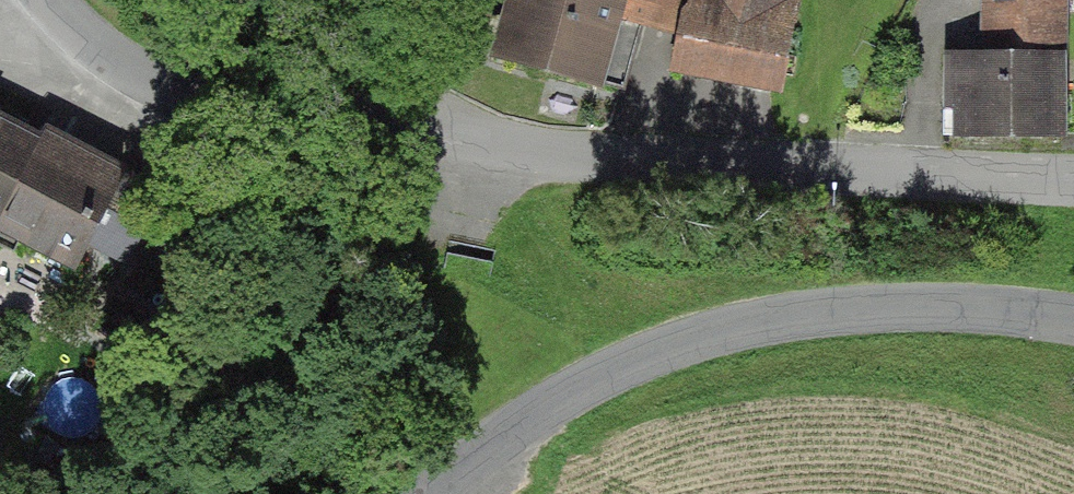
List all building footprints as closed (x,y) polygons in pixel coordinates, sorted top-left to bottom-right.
[(490,63),(604,92),(623,22),(537,0),(506,0),(490,63)] [(623,22),(677,36),(686,0),(537,0),(623,22)] [(668,67),(780,96),(805,0),(686,0),(677,36),(668,67)] [(1063,0),(977,0),(977,59),(1064,59),(1063,0)] [(1064,139),(1064,59),(977,59),(945,60),(945,140),(1064,139)] [(37,143),(0,124),(0,218),(37,143)] [(161,190),(79,148),(74,162),(37,143),(0,218),(0,223),(77,263),(86,243),(124,261),(161,190)]
